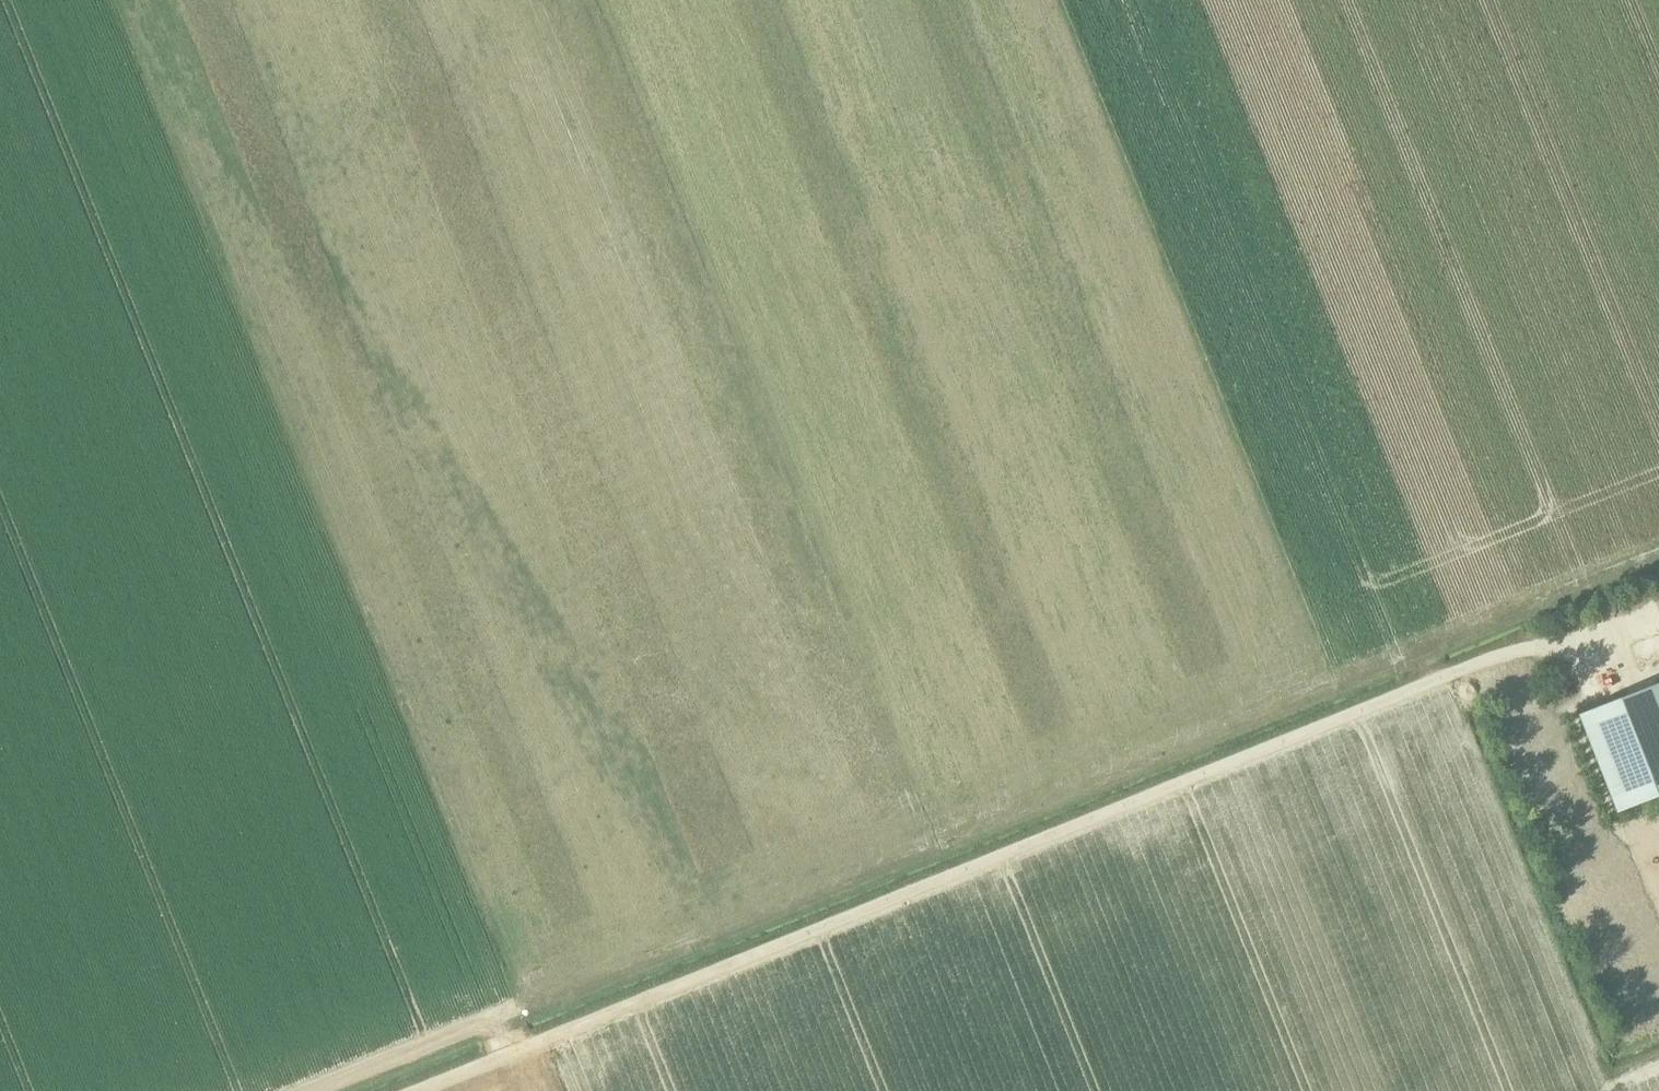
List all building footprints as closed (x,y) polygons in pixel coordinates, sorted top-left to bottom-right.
[(1577,714),(1615,812),(1658,795),(1658,683),(1658,682),(1577,714)]
